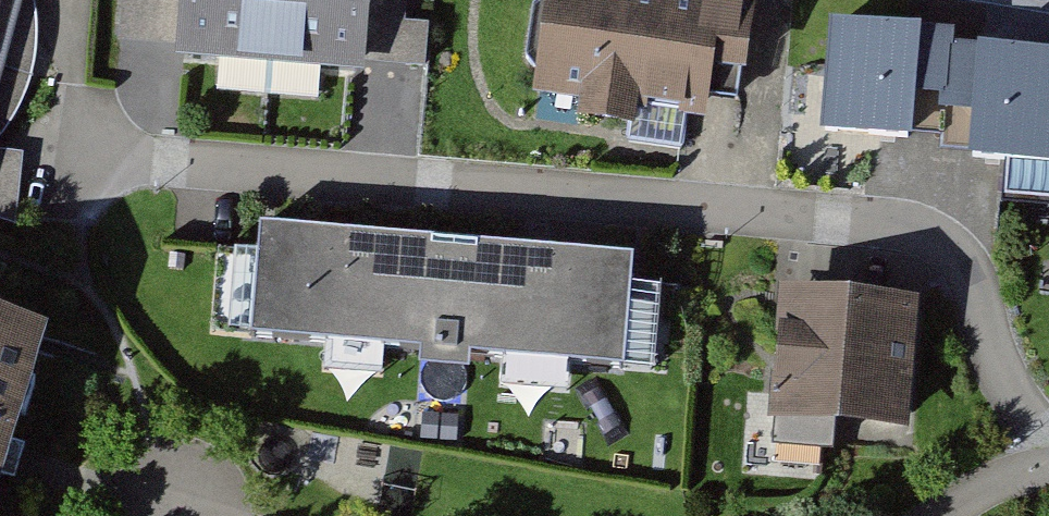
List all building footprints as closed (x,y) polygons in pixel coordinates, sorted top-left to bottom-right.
[(39,0),(0,0),(0,165),(39,0)] [(177,47),(360,64),(366,0),(182,0),(177,47)] [(713,0),(546,0),(533,94),(706,118),(710,93),(753,99),(764,20),(713,13),(714,0),(713,0)] [(838,33),(833,140),(972,146),(972,159),(1048,162),(1048,59),(955,55),(956,38),(838,33)] [(636,264),(263,233),(254,340),(627,371),(636,264)] [(918,303),(786,291),(774,423),(907,434),(918,303)] [(0,326),(0,447),(28,335),(0,326)]
